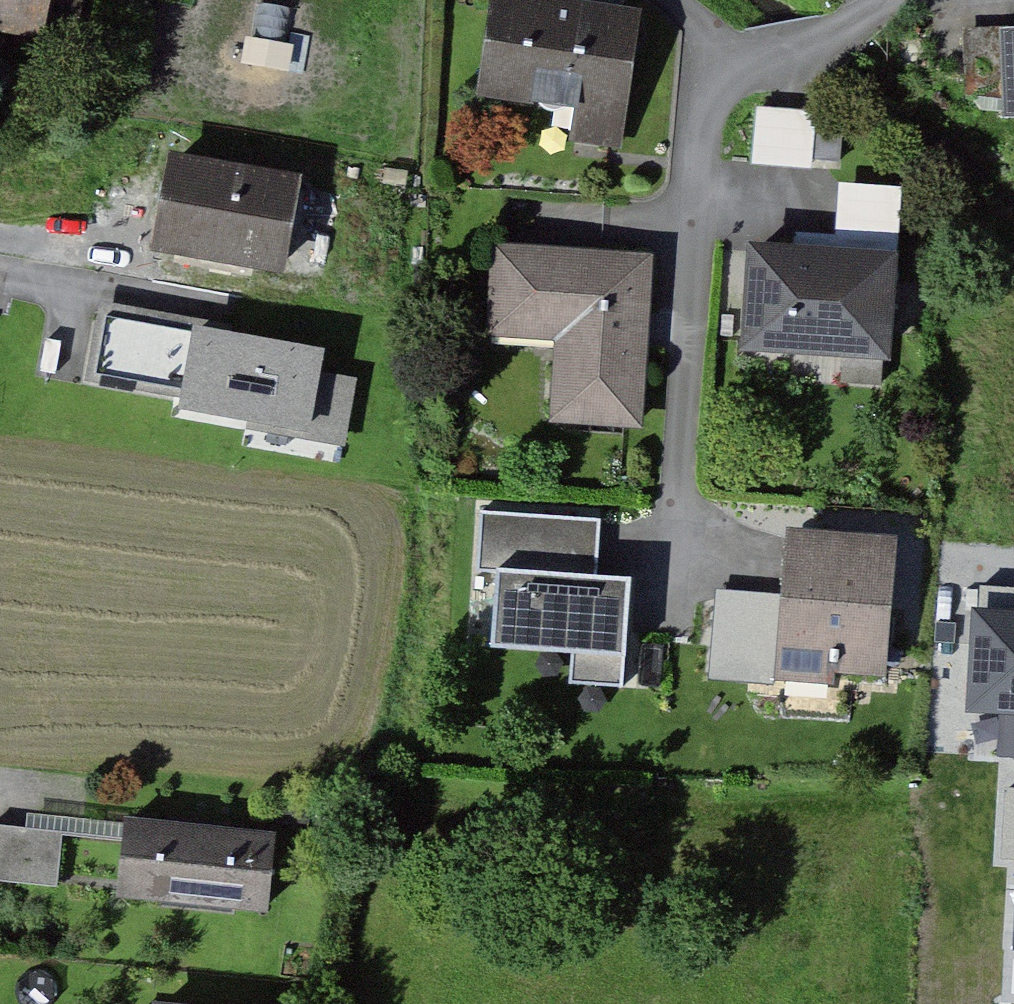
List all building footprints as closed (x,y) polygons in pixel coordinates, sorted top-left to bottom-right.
[(60,35),(61,26),(65,0),(0,0),(0,25),(60,35)] [(93,0),(92,0),(65,0),(61,26),(88,30),(93,0)] [(595,101),(591,134),(634,140),(653,11),(576,0),(517,0),(503,88),(595,101)] [(980,29),(982,92),(1013,91),(1013,28),(980,29)] [(830,109),(770,105),(766,163),(826,167),(830,109)] [(317,177),(191,156),(175,247),(302,268),(317,177)] [(852,208),(850,234),(810,232),(809,249),(911,255),(916,185),(854,181),(852,208)] [(809,249),(766,246),(760,345),(905,354),(911,255),(809,249)] [(652,421),(663,258),(511,248),(506,330),(576,334),(571,415),(652,421)] [(46,308),(45,384),(95,385),(97,309),(46,308)] [(341,348),(212,322),(194,409),(356,441),(369,376),(337,370),(341,348)] [(607,515),(491,510),(488,568),(509,569),(604,574),(606,545),(607,515)] [(910,540),(808,531),(806,560),(795,675),(838,678),(839,662),(899,667),(910,540)] [(604,574),(509,569),(505,646),(585,650),(635,652),(639,576),(604,574)] [(795,592),(739,587),(735,634),(791,639),(795,592)] [(584,681),(634,683),(635,652),(585,650),(584,681)] [(290,834),(149,818),(140,893),(282,909),(290,834)] [(74,832),(8,824),(2,872),(69,880),(74,832)]
